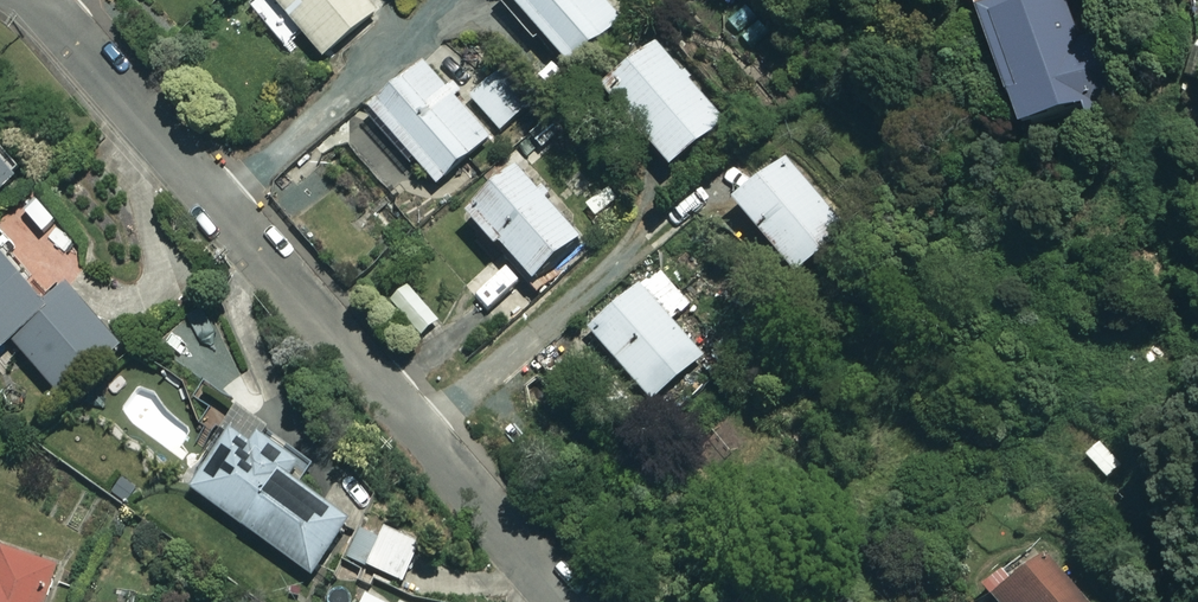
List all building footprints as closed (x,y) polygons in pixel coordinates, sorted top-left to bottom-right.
[(322,56),(378,11),(369,0),(277,0),(322,56)] [(532,45),(545,35),(566,63),(624,20),(609,0),(499,0),(532,45)] [(1016,125),(1098,96),(1064,0),(972,0),(1016,125)] [(725,121),(657,39),(602,84),(670,167),(725,121)] [(490,137),(425,61),(365,113),(407,163),(414,157),(436,183),(490,137)] [(525,111),(493,75),(470,95),(502,131),(525,111)] [(0,151),(0,190),(19,171),(0,151)] [(849,227),(786,155),(734,200),(797,273),(849,227)] [(580,234),(516,162),(464,208),(495,243),(499,240),(532,277),(580,234)] [(0,250),(0,344),(2,346),(11,338),(63,396),(121,345),(66,281),(44,300),(0,250)] [(690,304),(658,267),(589,327),(645,392),(695,348),(671,320),(690,304)] [(439,318),(409,282),(390,298),(420,334),(439,318)] [(301,462),(238,418),(190,485),(311,572),(350,518),(291,476),(301,462)] [(420,540),(384,526),(368,566),(404,581),(420,540)] [(0,544),(0,601),(43,601),(57,564),(0,544)] [(1041,551),(991,595),(997,601),(1086,601),(1041,551)] [(365,592),(360,601),(384,601),(365,592)]
